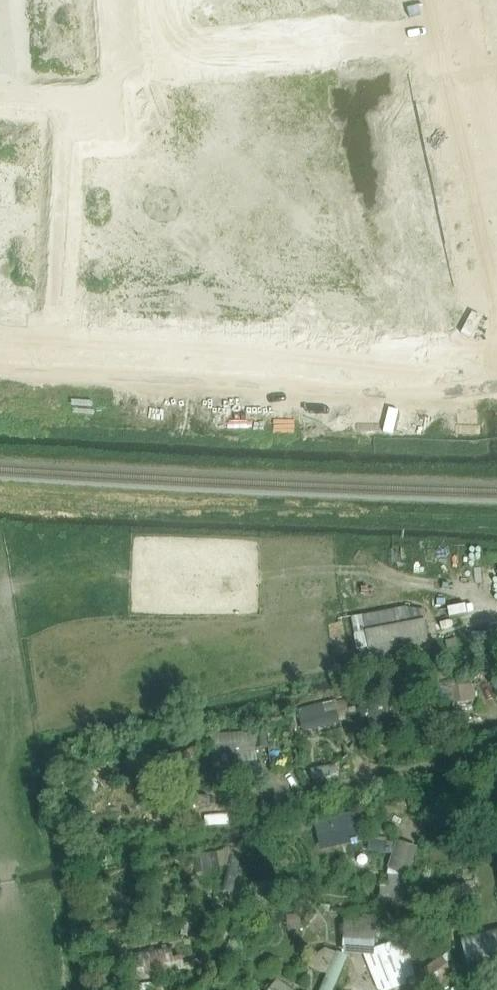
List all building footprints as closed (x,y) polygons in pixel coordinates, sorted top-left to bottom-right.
[(181,35),(395,13),(392,0),(178,0),(181,35)] [(368,655),(429,643),(423,608),(400,606),(360,614),(368,655)] [(463,699),(482,698),(481,684),(463,685),(463,699)] [(339,700),(305,707),(310,731),(344,724),(339,700)] [(397,706),(379,704),(376,728),(394,730),(397,706)] [(217,732),(219,772),(245,771),(245,779),(267,778),(265,729),(217,732)] [(330,851),(336,868),(375,856),(369,838),(330,851)] [(401,840),(393,870),(411,874),(419,844),(401,840)] [(243,849),(199,852),(200,871),(232,868),(233,891),(246,890),(243,849)] [(382,943),(383,915),(351,913),(349,952),(379,954),(378,985),(412,987),(413,970),(408,970),(409,944),(382,943)] [(496,965),(496,929),(468,936),(476,970),(496,965)] [(350,961),(336,955),(330,971),(333,972),(326,989),(339,989),(350,961)] [(457,973),(449,956),(426,967),(429,973),(414,980),(419,989),(423,989),(457,973)] [(282,977),(274,989),(302,989),(282,977)]
